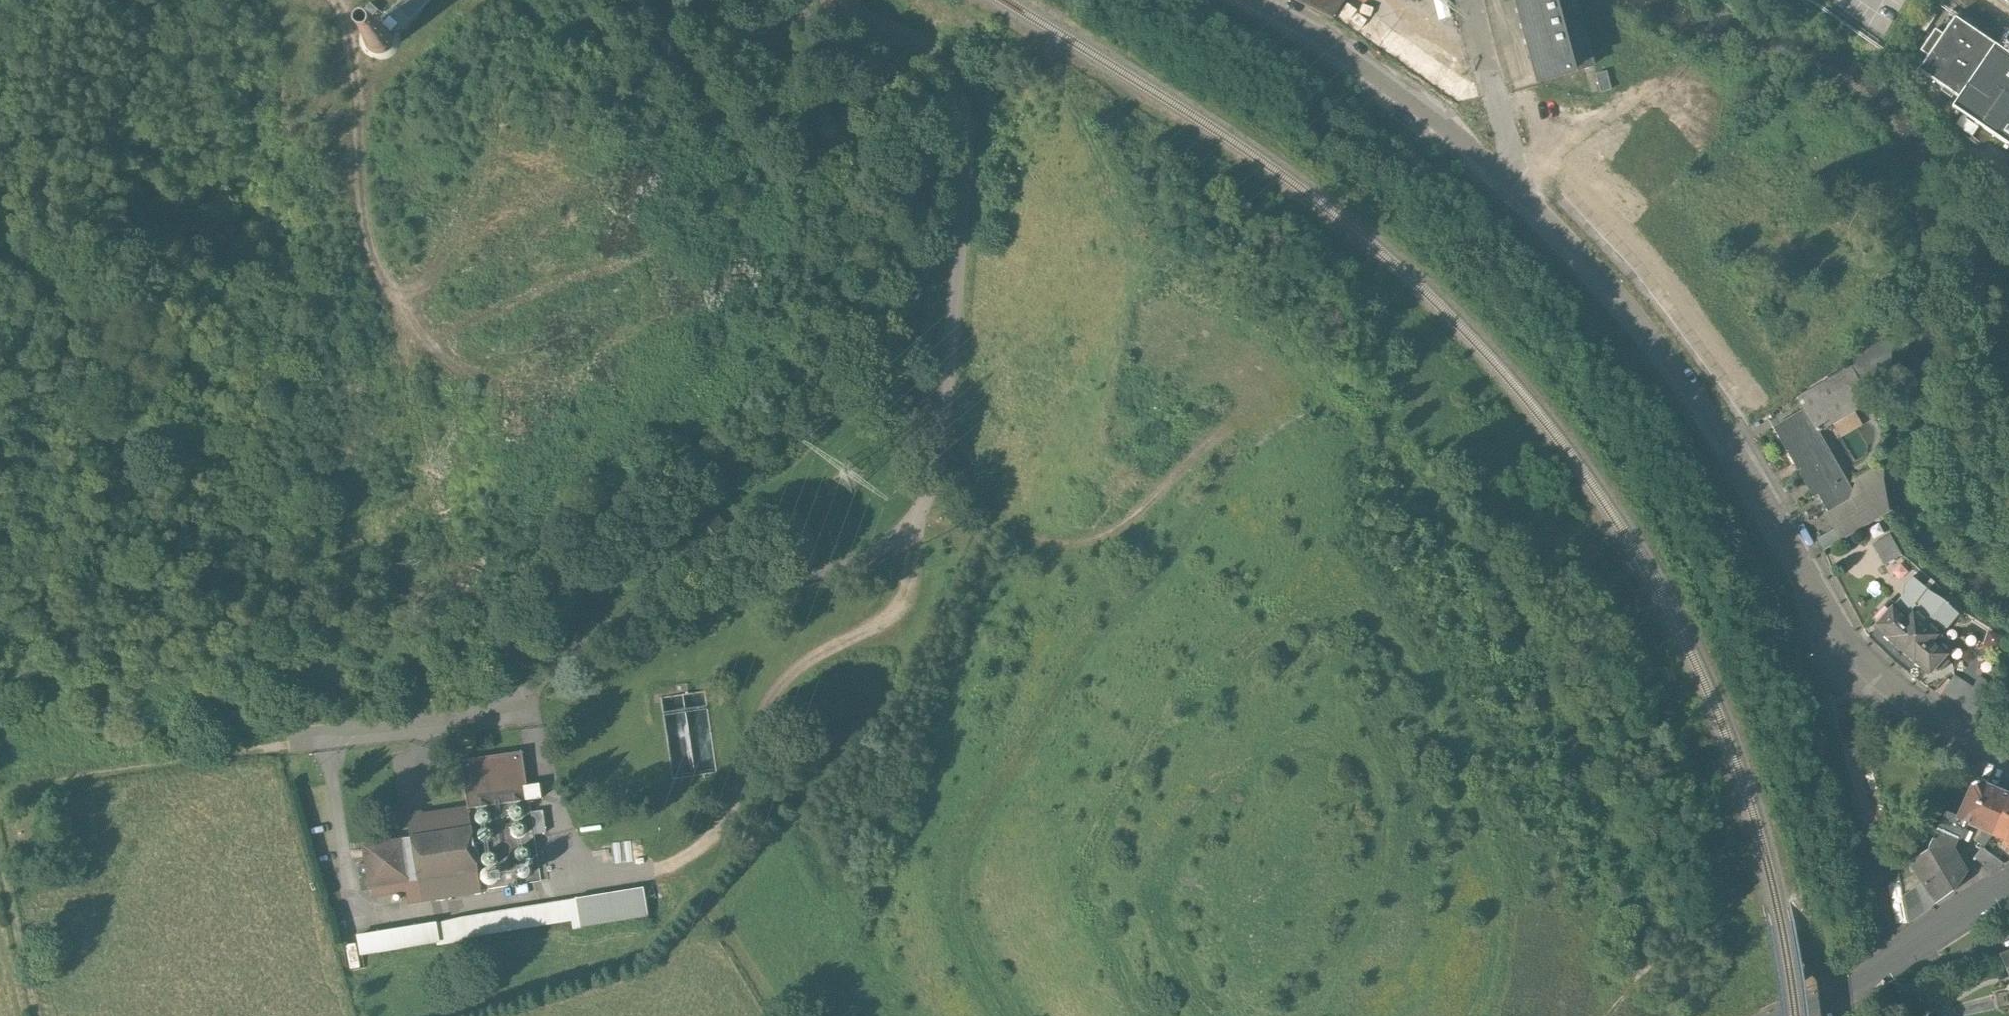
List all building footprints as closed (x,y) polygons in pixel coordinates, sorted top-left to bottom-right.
[(368,20),(378,29),(383,30),(391,37),(407,38),(442,0),(393,0),(368,20)] [(1335,15),(1345,0),(1305,0),(1335,15)] [(1353,0),(1345,0),(1335,15),(1334,17),(1457,102),(1479,96),(1473,72),(1461,75),(1353,0)] [(1575,0),(1517,0),(1539,80),(1572,71),(1571,70),(1592,64),(1575,0)] [(1995,43),(1955,16),(1942,35),(1935,30),(1919,51),(1927,57),(1918,70),(1958,97),(1995,43)] [(390,38),(383,30),(378,29),(369,31),(364,38),(364,47),(370,54),(380,56),(389,49),(390,38)] [(1995,43),(1958,97),(1951,106),(1962,114),(1955,124),(1971,136),(1979,125),(2008,146),(2008,53),(1995,43)] [(1797,398),(1804,409),(1819,432),(1871,403),(1869,399),(1888,388),(1885,349),(1797,398)] [(1819,432),(1804,409),(1773,427),(1814,497),(1818,495),(1828,513),(1852,498),(1854,492),(1853,491),(1819,432)] [(1855,484),(1853,491),(1854,492),(1852,498),(1828,513),(1825,514),(1841,541),(1889,511),(1884,482),(1884,467),(1882,464),(1854,481),(1855,484)] [(1891,535),(1872,545),(1884,565),(1902,555),(1891,535)] [(1945,601),(1926,587),(1913,577),(1905,586),(1904,597),(1894,608),(1902,614),(1909,607),(1926,623),(1945,601)] [(1959,612),(1945,601),(1926,623),(1934,629),(1938,624),(1943,629),(1946,629),(1959,612)] [(1909,607),(1902,614),(1894,608),(1892,611),(1886,605),(1878,614),(1884,619),(1877,627),(1902,650),(1926,623),(1909,607)] [(1934,629),(1926,623),(1902,650),(1928,674),(1935,665),(1941,671),(1949,662),(1943,657),(1946,653),(1937,645),(1943,638),(1934,629)] [(1973,688),(1954,675),(1942,693),(1962,707),(1961,708),(1974,717),(1988,697),(1994,684),(1980,676),(1973,688)] [(531,756),(455,768),(463,818),(413,826),(416,846),(359,855),(367,901),(475,884),(476,894),(551,882),(531,756)] [(1979,782),(1973,783),(1958,817),(1965,823),(1993,835),(2008,798),(2008,795),(1979,782)] [(1993,835),(2006,840),(2003,845),(2008,847),(2008,798),(1993,835)] [(1958,817),(1948,813),(1945,814),(1929,846),(1929,849),(1943,871),(1955,889),(1967,874),(1954,850),(1965,823),(1958,817)] [(1929,849),(1911,863),(1924,883),(1943,871),(1929,849)] [(1943,871),(1924,883),(1936,903),(1955,889),(1943,871)] [(1927,910),(1917,888),(1903,898),(1908,921),(1910,923),(1927,910)] [(353,960),(572,925),(651,910),(648,889),(351,941),(353,960)] [(2001,956),(2008,976),(2008,952),(2001,956)]
